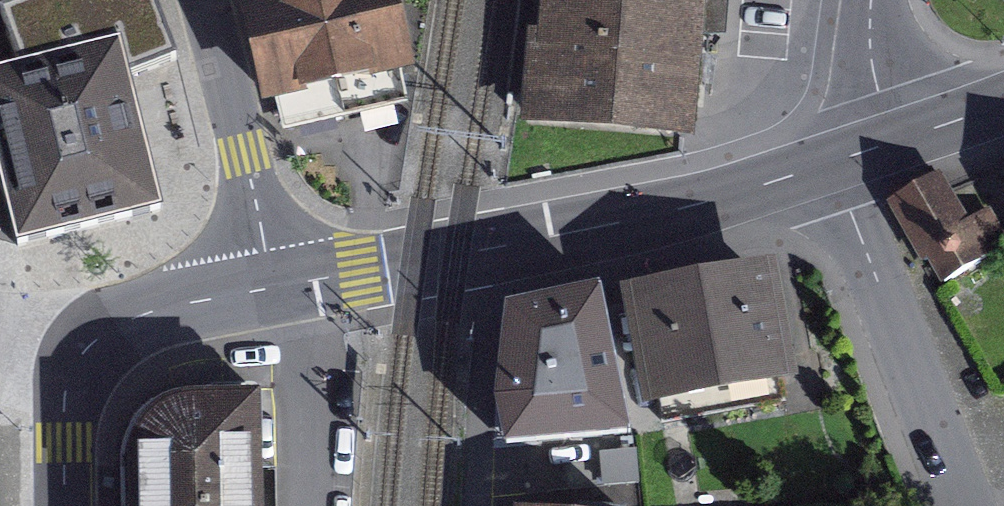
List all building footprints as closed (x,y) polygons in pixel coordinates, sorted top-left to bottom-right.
[(162,201),(138,97),(131,68),(176,49),(157,0),(5,0),(0,2),(0,5),(20,54),(0,60),(0,171),(16,237),(162,201)] [(283,127),(407,101),(385,0),(256,0),(283,127)] [(521,123),(687,137),(699,0),(531,0),(521,123)] [(946,277),(1003,245),(985,212),(965,223),(939,177),(895,201),(923,250),(929,247),(946,277)] [(639,300),(660,409),(781,387),(760,277),(639,300)] [(573,294),(513,304),(500,386),(512,439),(628,428),(598,290),(573,294)] [(180,386),(164,392),(151,398),(135,413),(129,426),(123,439),(120,457),(121,505),(262,505),(259,385),(180,386)]
